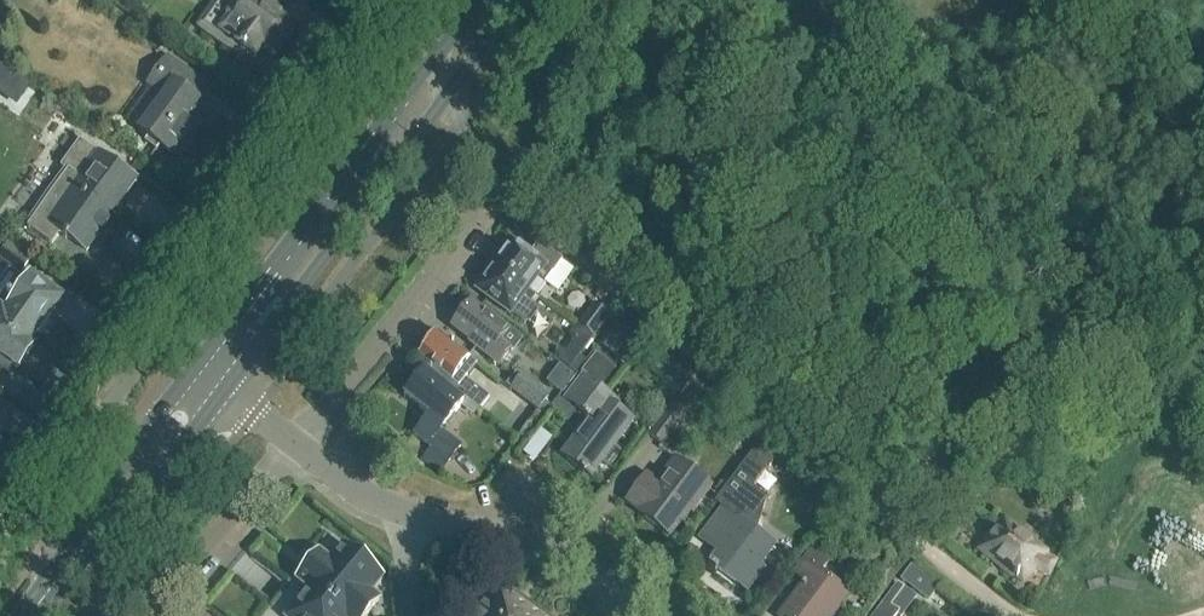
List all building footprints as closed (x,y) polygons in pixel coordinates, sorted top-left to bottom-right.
[(214,3),(202,20),(219,33),(229,40),(229,41),(257,62),(264,52),(275,59),(295,29),(253,0),(213,0),(214,3)] [(161,98),(137,131),(178,160),(212,112),(195,99),(207,83),(168,54),(145,86),(161,98)] [(26,228),(51,246),(60,234),(85,251),(136,181),(79,140),(60,167),(63,170),(27,221),(30,223),(26,228)] [(521,238),(516,245),(511,241),(494,266),(527,290),(536,277),(544,283),(551,273),(557,264),(521,238)] [(30,261),(5,243),(0,250),(0,262),(19,275),(30,261)] [(536,296),(527,290),(494,266),(476,290),(524,324),(532,323),(538,315),(537,308),(531,303),(536,296)] [(0,283),(0,312),(36,338),(57,307),(62,299),(50,290),(29,276),(25,282),(10,270),(0,283)] [(470,303),(451,328),(476,348),(475,348),(497,366),(509,351),(512,353),(522,340),(508,329),(506,331),(470,303)] [(612,317),(593,304),(577,326),(584,331),(593,338),(595,340),(612,317)] [(7,376),(13,368),(17,371),(34,348),(31,346),(36,338),(0,312),(0,371),(7,376)] [(605,349),(619,360),(636,339),(622,328),(605,349)] [(593,338),(584,331),(574,345),(583,351),(593,338)] [(418,359),(458,390),(462,393),(460,396),(479,411),(484,404),(477,399),(481,394),(464,381),(477,365),(436,334),(418,359)] [(650,352),(641,344),(635,352),(645,359),(650,352)] [(566,356),(559,351),(553,358),(569,370),(580,356),(571,349),(566,356)] [(563,401),(573,408),(588,419),(560,456),(590,478),(632,423),(615,410),(618,405),(603,393),(618,374),(614,371),(616,370),(596,354),(581,372),(584,374),(563,401)] [(462,403),(424,372),(405,396),(426,414),(411,432),(431,448),(422,459),(439,472),(447,461),(459,446),(440,431),(462,403)] [(511,390),(538,411),(540,409),(548,398),(521,377),(511,390)] [(654,398),(642,415),(655,425),(668,408),(654,398)] [(655,425),(646,437),(659,446),(686,413),(672,403),(672,404),(670,405),(668,408),(655,425)] [(538,411),(518,437),(525,442),(546,414),(540,409),(538,411)] [(760,441),(748,457),(749,458),(766,471),(778,455),(760,441)] [(705,531),(699,540),(716,553),(706,566),(714,572),(716,569),(737,585),(746,591),(763,568),(759,565),(773,546),(774,545),(756,532),(766,499),(753,488),(766,471),(749,458),(748,457),(714,503),(722,509),(705,531)] [(624,503),(637,512),(636,513),(669,538),(680,523),(683,525),(712,487),(673,458),(648,491),(638,484),(624,503)] [(1031,570),(1047,577),(1054,562),(1041,557),(1044,553),(1000,518),(976,548),(1014,579),(1016,576),(1022,581),(1031,570)] [(380,600),(371,593),(383,578),(326,533),(261,615),(367,615),(380,600)] [(828,561),(812,549),(792,576),(803,585),(780,615),(824,615),(827,612),(832,615),(848,595),(819,573),(828,561)] [(881,591),(894,575),(883,566),(870,582),(881,591)] [(912,566),(899,583),(915,594),(927,578),(912,566)] [(532,607),(499,585),(477,615),(526,615),(532,607)] [(898,615),(899,615),(912,598),(896,587),(874,615),(897,615),(898,615)] [(526,615),(545,615),(532,607),(526,615)]
